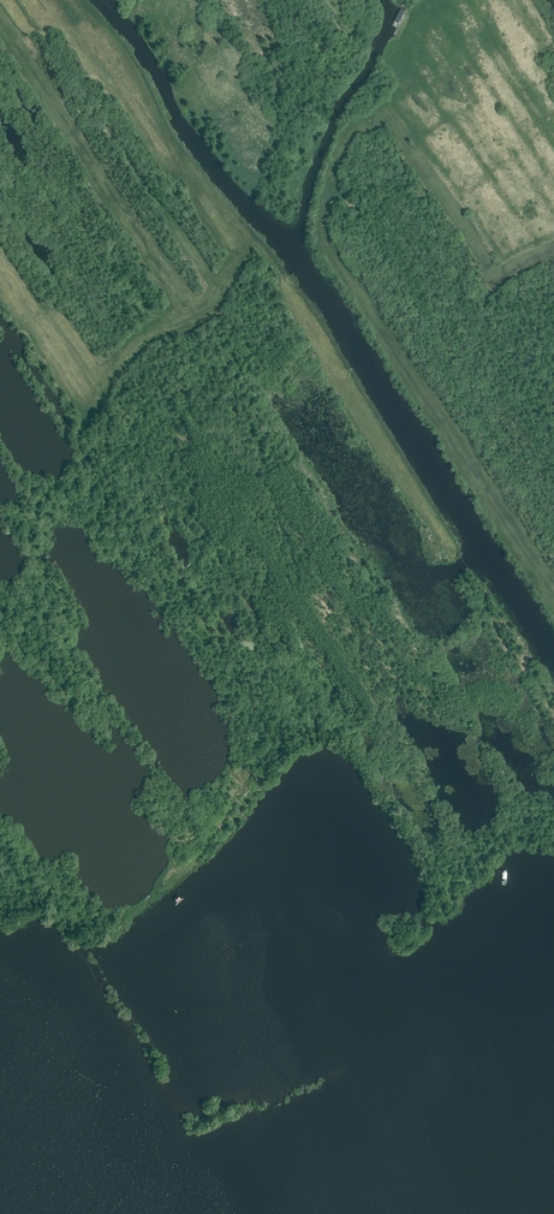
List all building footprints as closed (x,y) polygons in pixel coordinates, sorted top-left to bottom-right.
[(406,12),(401,9),(392,25),(397,28),(406,12)]
